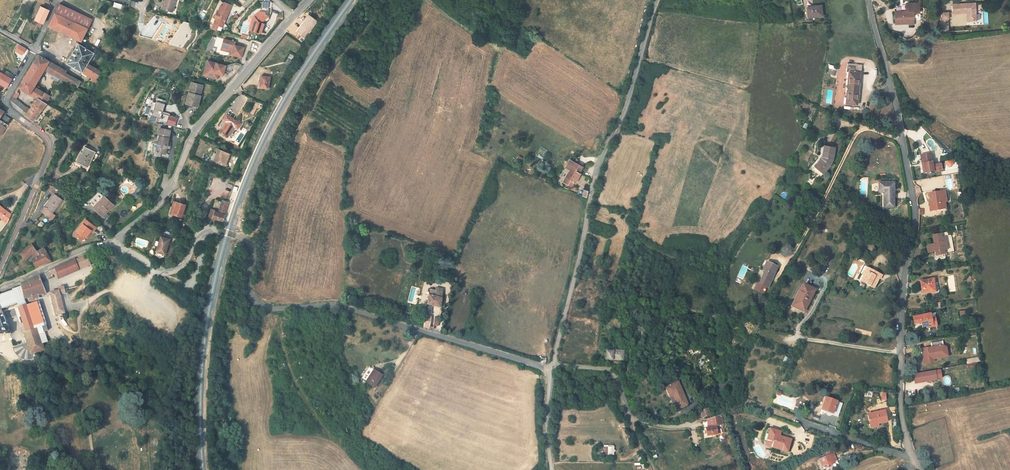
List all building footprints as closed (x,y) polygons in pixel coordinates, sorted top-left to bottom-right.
[(167,0),(165,11),(177,14),(180,0),(178,0),(169,0),(169,1),(167,0)] [(822,11),(820,2),(806,5),(809,16),(816,14),(816,13),(822,11)] [(912,24),(911,13),(917,13),(916,3),(904,4),(904,12),(893,13),(893,15),(894,23),(894,25),(912,24)] [(974,21),(973,3),(950,4),(950,13),(965,13),(965,21),(974,21)] [(58,16),(76,24),(70,36),(79,41),(83,43),(94,21),(62,6),(58,16)] [(38,21),(46,25),(52,12),(50,11),(44,8),(38,21)] [(227,24),(229,21),(230,21),(234,12),(227,9),(225,8),(223,13),(221,13),(216,26),(227,30),(229,25),(227,24)] [(948,31),(947,18),(946,18),(945,12),(940,12),(940,19),(941,19),(942,32),(948,31)] [(257,25),(256,24),(253,31),(265,35),(268,25),(266,24),(267,22),(273,19),(271,14),(269,14),(265,13),(259,16),(260,19),(258,21),(257,25)] [(305,37),(318,22),(309,15),(296,30),(305,37)] [(52,28),(70,36),(76,24),(58,16),(52,28)] [(180,29),(184,31),(183,33),(188,35),(192,24),(183,21),(180,29)] [(239,45),(228,42),(225,51),(228,51),(230,54),(236,56),(236,58),(245,61),(248,51),(239,48),(239,45)] [(69,64),(86,74),(91,65),(97,55),(79,45),(69,64)] [(28,50),(22,47),(19,53),(25,56),(28,50)] [(36,64),(43,69),(48,61),(40,56),(36,64)] [(43,69),(36,64),(29,75),(40,81),(46,70),(55,76),(60,68),(48,61),(43,69)] [(229,68),(211,63),(209,69),(213,70),(211,78),(220,81),(222,76),(227,77),(228,73),(229,68)] [(855,104),(860,65),(846,64),(845,71),(848,71),(844,102),(855,104)] [(60,68),(55,76),(62,80),(91,97),(102,79),(101,79),(105,73),(91,65),(86,74),(93,79),(89,87),(81,82),(68,74),(68,72),(60,68)] [(240,66),(229,68),(228,73),(234,75),(240,66)] [(15,81),(2,73),(0,77),(0,84),(10,89),(15,81)] [(36,87),(40,81),(29,75),(24,83),(35,89),(36,87)] [(271,79),(263,79),(261,90),(270,91),(271,79)] [(13,103),(15,107),(29,117),(36,122),(49,104),(43,101),(47,93),(36,87),(35,89),(24,83),(21,89),(40,100),(32,110),(28,107),(26,108),(16,99),(13,103)] [(194,95),(192,95),(189,105),(201,108),(204,98),(202,98),(205,88),(196,85),(194,95)] [(53,96),(47,93),(43,101),(49,104),(53,96)] [(144,113),(153,115),(151,121),(162,124),(169,101),(160,99),(159,103),(148,100),(144,113)] [(4,138),(11,127),(2,122),(7,114),(0,109),(0,135),(4,138)] [(227,125),(221,136),(229,141),(235,130),(238,132),(241,127),(227,118),(224,123),(227,125)] [(162,137),(172,139),(173,132),(163,130),(161,137),(162,137)] [(172,139),(162,137),(158,152),(169,155),(172,139)] [(829,161),(831,149),(821,147),(819,159),(811,167),(820,174),(828,165),(829,161)] [(101,154),(91,148),(83,162),(93,168),(101,154)] [(219,158),(217,165),(227,168),(229,164),(228,164),(228,161),(230,161),(231,156),(218,152),(217,157),(219,158)] [(931,166),(929,154),(921,156),(924,174),(933,172),(931,166)] [(569,173),(562,185),(571,190),(574,185),(575,186),(580,177),(579,176),(583,170),(579,168),(578,169),(573,166),(569,173)] [(892,205),(892,182),(879,181),(879,191),(883,191),(882,205),(892,205)] [(940,202),(941,202),(939,191),(929,193),(931,201),(931,204),(929,204),(930,211),(941,209),(940,202)] [(64,199),(56,192),(45,205),(47,206),(53,212),(64,199)] [(116,206),(101,192),(91,204),(106,218),(116,206)] [(213,217),(223,220),(228,202),(222,200),(218,212),(217,212),(215,211),(213,217)] [(0,204),(0,205),(0,219),(1,217),(4,218),(9,211),(0,204)] [(186,209),(175,205),(173,210),(176,211),(174,218),(183,221),(186,209)] [(53,212),(47,206),(43,210),(50,216),(53,212)] [(90,218),(86,222),(87,223),(81,230),(82,230),(78,235),(84,240),(87,236),(89,237),(95,230),(96,232),(97,232),(101,229),(90,218)] [(946,250),(944,238),(940,238),(939,234),(931,236),(932,244),(925,246),(926,253),(934,252),(934,255),(943,254),(942,250),(946,250)] [(161,239),(157,254),(156,258),(160,261),(164,259),(165,257),(170,241),(161,239)] [(46,249),(40,251),(34,245),(24,254),(31,263),(36,259),(39,266),(50,262),(53,261),(50,252),(46,249)] [(60,275),(62,280),(94,267),(100,264),(99,261),(92,264),(90,257),(85,260),(51,273),(46,276),(48,281),(55,278),(55,277),(60,275)] [(767,288),(777,267),(765,262),(762,270),(763,271),(758,283),(758,284),(765,287),(767,288)] [(875,286),(881,273),(867,267),(865,271),(866,271),(869,272),(864,281),(875,286)] [(3,311),(20,304),(21,307),(20,307),(28,332),(26,333),(29,342),(33,354),(40,351),(41,351),(44,350),(38,332),(36,333),(36,331),(38,330),(31,308),(29,309),(28,308),(26,302),(35,299),(35,300),(40,299),(40,297),(49,295),(42,278),(23,286),(24,287),(15,291),(15,292),(0,298),(0,336),(12,335),(12,334),(12,333),(3,311)] [(933,292),(931,280),(919,281),(920,294),(933,292)] [(758,284),(758,283),(756,282),(753,290),(762,294),(765,287),(758,284)] [(67,287),(67,288),(69,292),(81,289),(79,284),(67,287)] [(805,311),(815,290),(803,284),(793,305),(805,311)] [(59,318),(68,315),(65,301),(63,295),(69,294),(69,293),(69,292),(67,288),(55,291),(56,294),(53,295),(59,318)] [(426,308),(439,311),(439,309),(443,293),(436,291),(435,293),(433,292),(433,294),(427,293),(426,299),(428,299),(426,308)] [(45,328),(39,329),(40,332),(43,331),(47,329),(40,305),(38,306),(45,328)] [(31,308),(38,330),(39,329),(45,328),(38,306),(31,308)] [(936,327),(934,320),(930,320),(929,315),(912,319),(913,325),(920,324),(921,329),(931,326),(931,328),(936,327)] [(428,332),(431,319),(425,317),(422,331),(427,333),(428,332)] [(67,335),(64,339),(72,344),(74,339),(67,335)] [(33,354),(29,342),(14,347),(15,349),(15,350),(16,351),(16,352),(17,353),(18,354),(18,355),(19,356),(20,356),(21,357),(22,358),(23,358),(24,359),(25,359),(26,359),(27,360),(28,360),(29,360),(30,360),(31,360),(32,360),(33,359),(34,359),(42,356),(40,351),(33,354)] [(931,346),(933,359),(949,356),(947,347),(943,345),(932,346),(931,346)] [(933,359),(931,346),(923,348),(925,363),(934,362),(933,359)] [(622,361),(623,352),(612,351),(612,353),(605,353),(605,360),(622,361)] [(374,371),(365,383),(373,389),(382,377),(374,371)] [(940,373),(940,372),(919,374),(920,382),(941,380),(941,379),(940,373)] [(688,404),(679,381),(666,386),(669,394),(673,393),(679,408),(688,404)] [(839,420),(842,408),(825,404),(822,416),(839,420)] [(709,415),(706,408),(700,411),(702,418),(709,415)] [(888,421),(885,410),(868,414),(870,425),(878,424),(888,421)] [(717,434),(716,426),(715,417),(707,420),(708,428),(705,429),(706,436),(717,434)] [(786,449),(789,437),(777,434),(778,429),(764,427),(761,442),(778,445),(777,448),(786,449)] [(823,465),(838,459),(835,454),(832,455),(831,453),(820,458),(823,465)]
